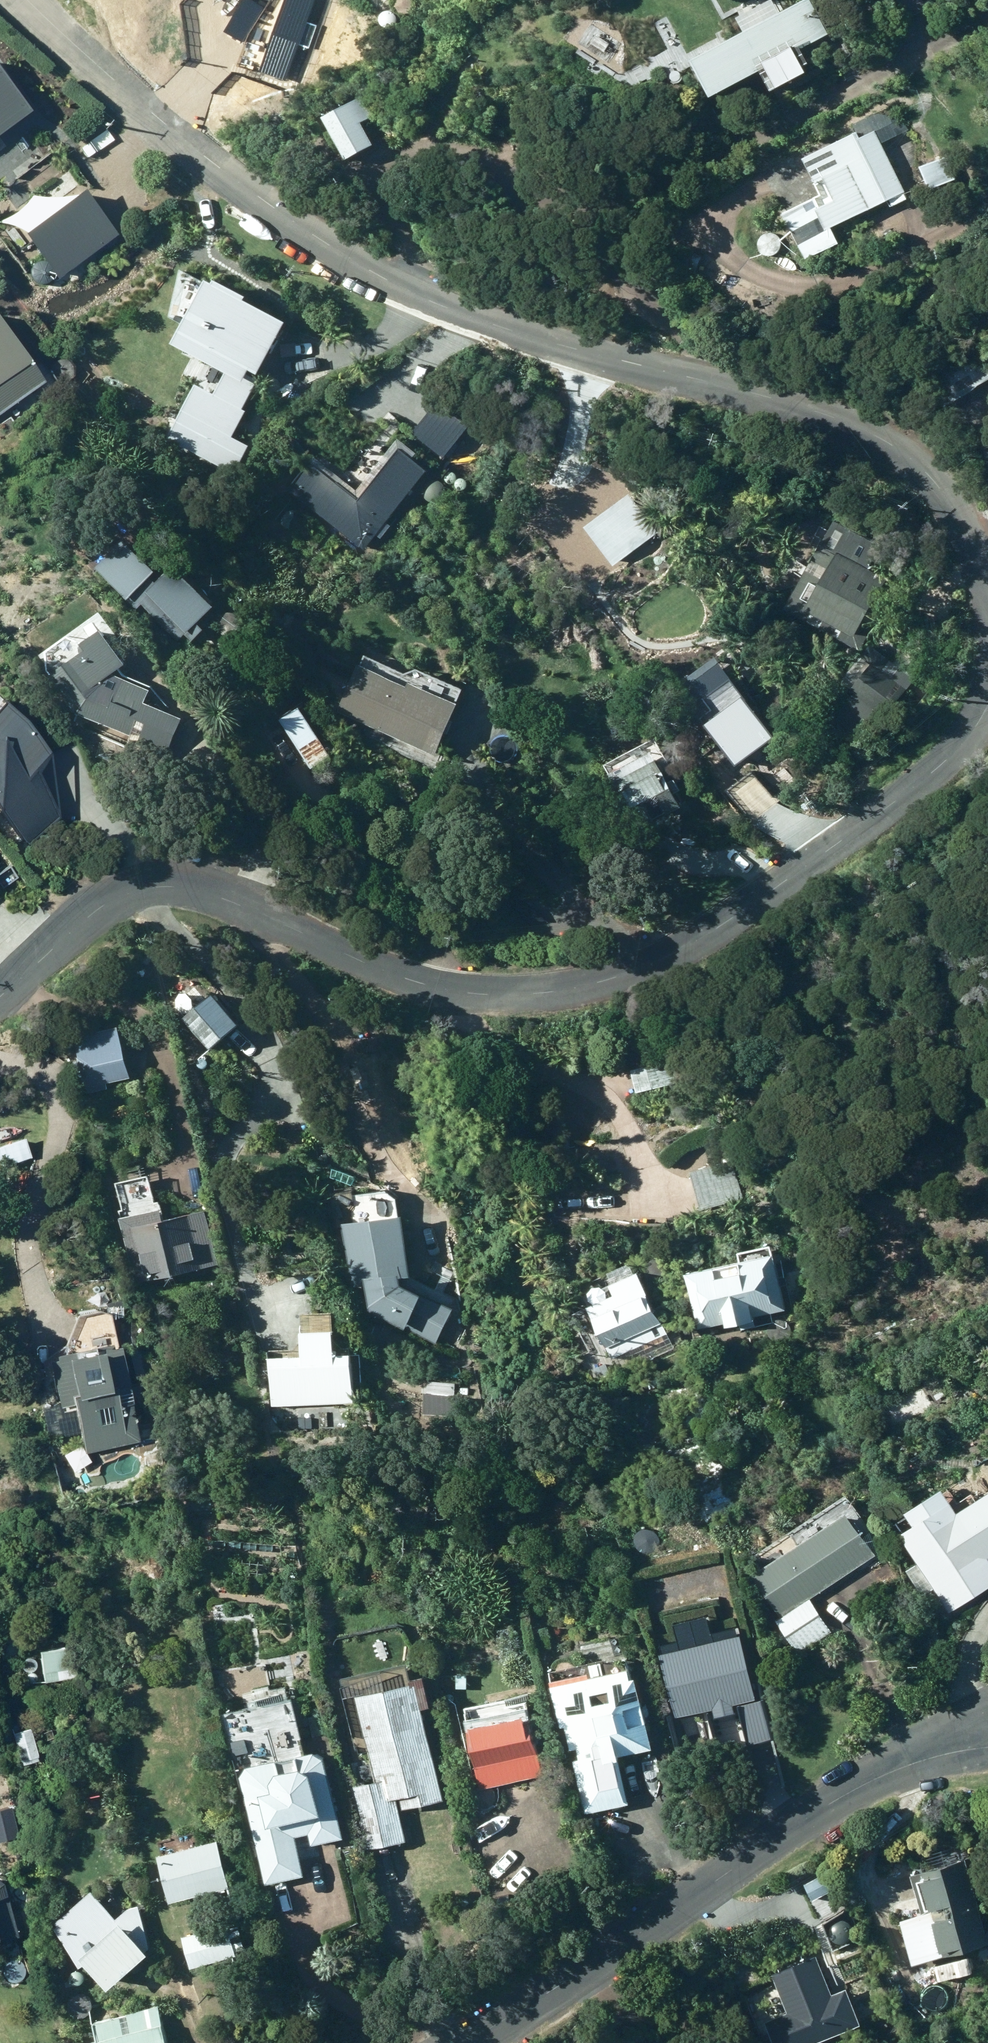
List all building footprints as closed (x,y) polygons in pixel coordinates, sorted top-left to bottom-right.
[(710,96),(829,34),(811,0),(803,0),(779,13),(772,0),(762,0),(735,14),(744,31),(690,58),(710,96)] [(575,43),(612,68),(626,47),(590,22),(575,43)] [(30,113),(0,72),(0,134),(30,113)] [(323,118),(345,163),(379,146),(357,101),(323,118)] [(859,132),(803,161),(822,195),(783,215),(807,262),(841,244),(835,232),(891,202),(894,209),(909,201),(906,194),(908,193),(870,119),(856,126),(859,132)] [(891,138),(896,135),(897,130),(892,126),(886,129),(885,135),(891,138)] [(923,166),(934,192),(958,182),(947,156),(923,166)] [(57,280),(118,237),(84,190),(24,235),(57,280)] [(233,436),(287,316),(205,278),(175,345),(227,368),(216,391),(195,381),(167,443),(235,473),(249,443),(233,436)] [(44,384),(14,342),(1,351),(0,349),(0,416),(44,384)] [(941,378),(953,401),(987,382),(987,363),(983,354),(941,378)] [(311,463),(289,490),(364,551),(428,473),(396,447),(355,498),(311,463)] [(616,568),(660,534),(630,495),(585,528),(616,568)] [(837,521),(786,611),(854,649),(891,582),(870,570),(883,547),(837,521)] [(96,570),(137,611),(143,605),(179,641),(186,634),(193,642),(204,631),(198,625),(213,609),(174,569),(158,585),(152,579),(157,574),(124,542),(96,570)] [(166,761),(184,722),(146,706),(152,692),(116,677),(128,667),(102,634),(88,644),(69,637),(45,654),(47,672),(78,716),(73,727),(127,750),(129,744),(166,761)] [(857,694),(835,721),(857,738),(877,712),(886,719),(928,665),(906,648),(893,664),(872,647),(843,683),(857,694)] [(360,667),(339,714),(436,758),(460,707),(409,685),(408,689),(360,667)] [(437,696),(442,690),(440,683),(433,681),(428,686),(430,693),(437,696)] [(779,741),(737,686),(712,705),(721,717),(707,729),(740,771),(779,741)] [(25,845),(60,822),(37,771),(48,755),(5,701),(0,706),(0,805),(25,845)] [(280,721),(312,772),(332,759),(299,709),(280,721)] [(654,755),(613,776),(641,831),(657,824),(647,806),(659,800),(668,817),(682,810),(654,755)] [(666,817),(658,821),(662,829),(670,825),(666,817)] [(183,1021),(210,1053),(240,1027),(212,996),(183,1021)] [(130,1080),(120,1028),(75,1037),(86,1095),(109,1090),(108,1084),(130,1080)] [(632,1070),(638,1095),(691,1081),(684,1057),(632,1070)] [(702,1212),(744,1200),(733,1162),(691,1175),(702,1212)] [(135,1286),(219,1267),(207,1214),(165,1223),(162,1212),(122,1221),(135,1286)] [(406,1219),(343,1227),(351,1289),(367,1287),(370,1315),(405,1333),(406,1331),(436,1346),(453,1313),(406,1288),(405,1279),(414,1278),(406,1219)] [(756,1319),(787,1313),(776,1259),(689,1277),(700,1332),(727,1326),(728,1331),(757,1325),(756,1319)] [(615,1361),(670,1335),(646,1283),(591,1309),(615,1361)] [(606,1356),(601,1345),(588,1351),(593,1362),(606,1356)] [(273,1408),(355,1406),(353,1358),(337,1358),(336,1348),(302,1349),(303,1359),(272,1360),(273,1408)] [(140,1444),(119,1351),(111,1353),(110,1349),(95,1353),(96,1358),(75,1363),(74,1358),(56,1361),(57,1365),(50,1367),(60,1410),(73,1408),(85,1457),(140,1444)] [(457,1398),(423,1397),(423,1416),(457,1417),(457,1398)] [(987,1592),(987,1562),(986,1559),(987,1558),(987,1520),(975,1529),(951,1492),(899,1525),(906,1536),(901,1539),(917,1564),(904,1573),(927,1607),(940,1599),(951,1616),(987,1592)] [(812,1601),(878,1557),(851,1516),(755,1579),(782,1620),(778,1623),(799,1656),(833,1633),(812,1601)] [(660,1656),(677,1721),(695,1716),(702,1747),(733,1739),(726,1713),(752,1706),(734,1637),(732,1638),(729,1627),(715,1631),(718,1641),(660,1656)] [(73,1649),(39,1653),(42,1685),(76,1681),(73,1649)] [(585,1817),(631,1808),(622,1759),(653,1753),(639,1682),(633,1683),(629,1660),(610,1663),(610,1661),(552,1672),(555,1690),(554,1690),(561,1730),(566,1730),(571,1754),(578,1752),(580,1763),(575,1763),(585,1817)] [(353,1790),(368,1854),(407,1844),(400,1814),(446,1803),(424,1710),(431,1708),(425,1682),(413,1684),(414,1688),(358,1701),(378,1785),(353,1790)] [(482,1791),(545,1778),(531,1712),(469,1725),(482,1791)] [(293,1754),(297,1749),(297,1743),(291,1738),(285,1739),(280,1744),(281,1750),(286,1755),(293,1754)] [(17,1751),(22,1768),(38,1763),(33,1746),(17,1751)] [(240,1781),(267,1888),(306,1879),(296,1840),(310,1837),(313,1849),(345,1841),(326,1763),(315,1755),(243,1773),(240,1781)] [(219,1844),(158,1860),(170,1906),(231,1891),(219,1844)] [(234,1863),(243,1861),(240,1847),(231,1849),(234,1863)] [(441,1854),(425,1858),(428,1870),(444,1867),(441,1854)] [(967,1861),(921,1875),(947,1961),(987,1949),(987,1932),(967,1861)] [(2,1887),(0,1886),(0,1945),(18,1939),(2,1887)] [(117,1922),(92,1895),(58,1925),(61,1929),(57,1933),(83,1970),(86,1968),(111,1995),(150,1959),(146,1955),(152,1950),(139,1908),(137,1909),(117,1922)] [(903,1923),(916,1970),(942,1963),(929,1917),(903,1923)] [(228,1926),(182,1940),(192,1973),(238,1959),(237,1954),(246,1951),(239,1928),(230,1931),(228,1926)] [(773,1975),(793,2025),(768,2035),(771,2042),(806,2042),(804,2037),(834,2025),(827,2008),(837,2003),(818,1957),(773,1975)] [(880,1977),(888,1994),(898,1989),(891,1972),(880,1977)] [(157,2008),(95,2025),(100,2042),(167,2042),(157,2008)]
